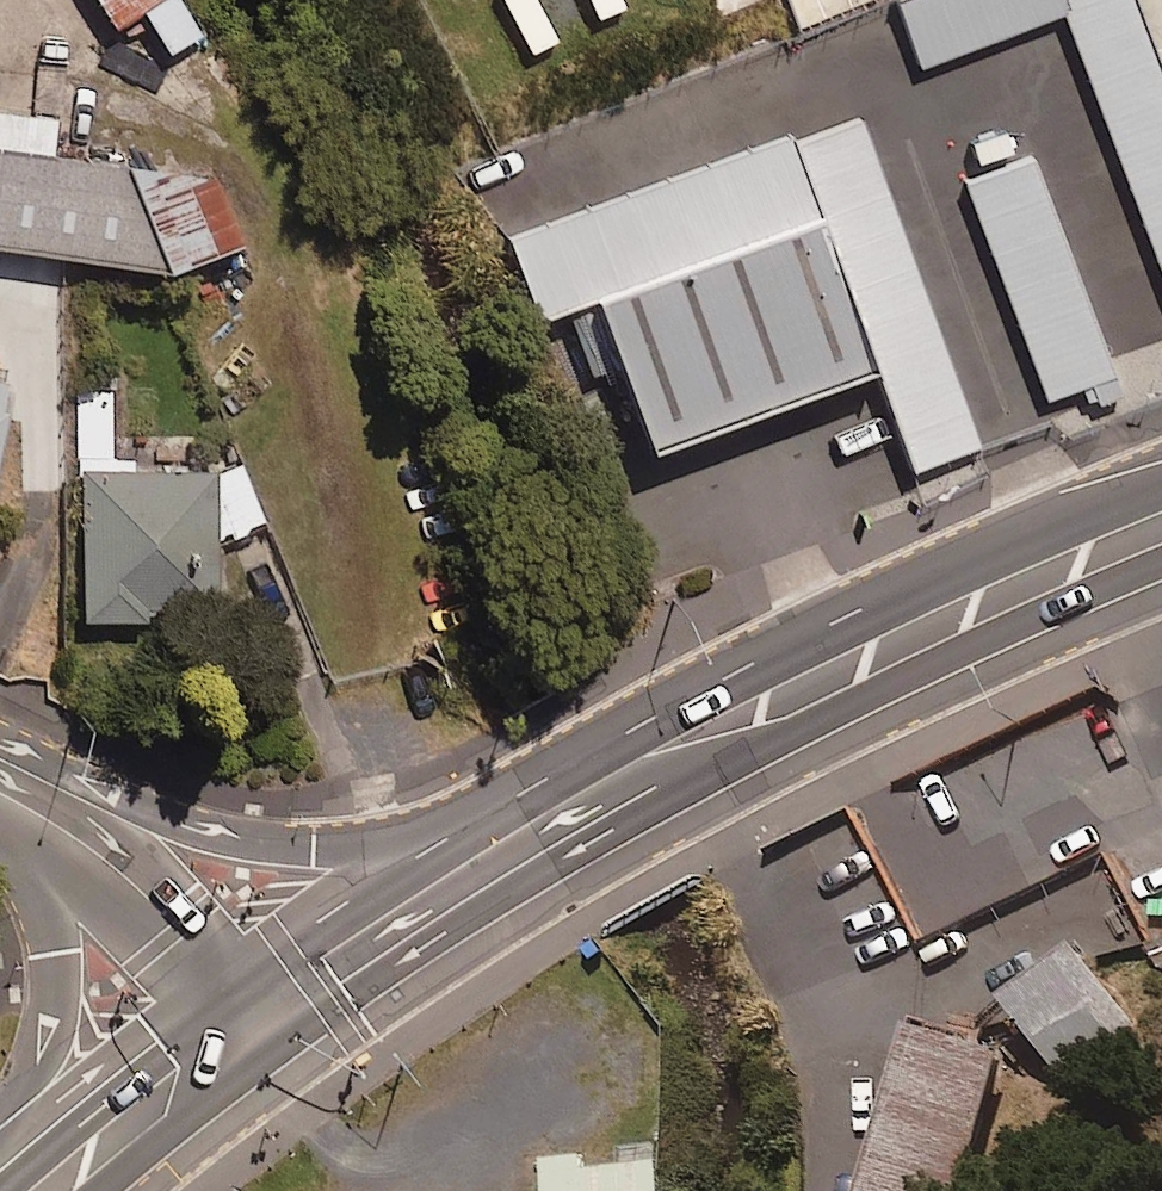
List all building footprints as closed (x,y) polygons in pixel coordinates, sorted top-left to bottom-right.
[(110,31),(141,12),(165,52),(195,34),(175,0),(91,0),(110,31)] [(755,0),(715,0),(720,14),(756,2),(755,0)] [(946,49),(1083,0),(928,0),(946,49)] [(1161,154),(1161,0),(1106,0),(1161,154)] [(899,90),(524,225),(551,300),(612,278),(669,433),(898,350),(938,458),(1022,428),(899,90)] [(0,116),(0,250),(163,272),(235,246),(209,177),(43,155),(48,122),(0,116)] [(1075,140),(1005,165),(1084,382),(1154,357),(1075,140)] [(215,609),(210,467),(129,470),(129,460),(112,460),(110,394),(76,395),(83,623),(145,621),(144,611),(215,609)] [(266,529),(235,540),(254,592),(285,581),(266,529)] [(1143,940),(1110,868),(1056,893),(1089,965),(1143,940)] [(1066,937),(995,991),(1064,1082),(1136,1027),(1066,937)] [(891,1024),(853,1190),(958,1190),(991,1047),(891,1024)] [(536,1157),(540,1190),(656,1190),(652,1158),(585,1165),(584,1152),(536,1157)]
